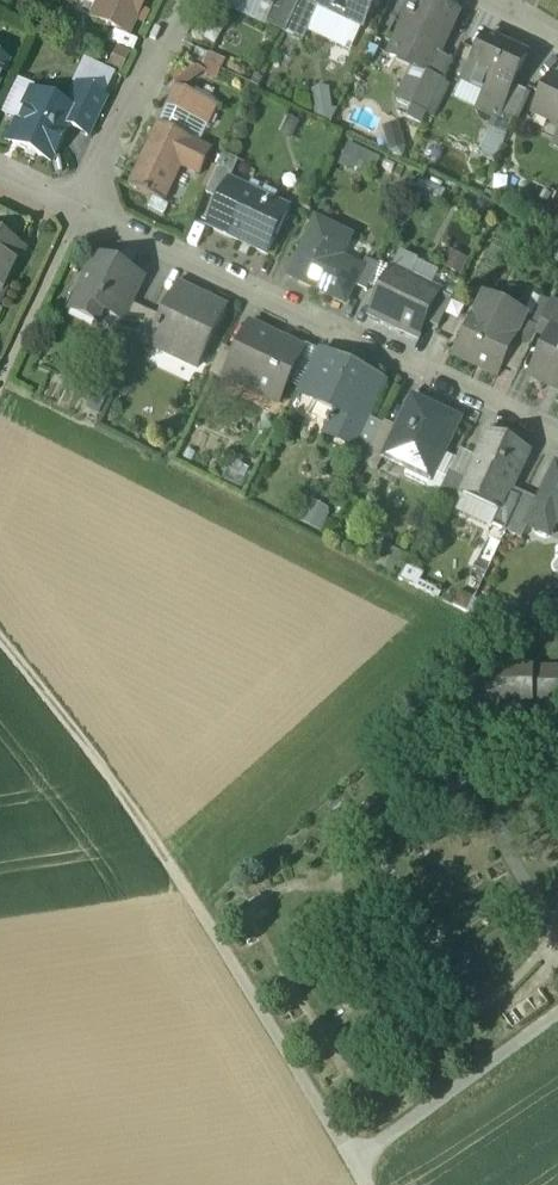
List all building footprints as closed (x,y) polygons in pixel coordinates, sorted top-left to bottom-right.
[(94,17),(127,33),(143,0),(102,0),(94,17)] [(270,9),(271,10),(276,0),(251,0),(270,9)] [(271,10),(270,9),(263,23),(283,33),(299,0),(276,0),(271,10)] [(283,33),(300,42),(319,3),(317,3),(319,0),(299,0),(283,33)] [(317,3),(319,3),(362,23),(373,0),(319,0),(317,3)] [(390,52),(427,70),(428,71),(438,51),(457,11),(434,0),(415,0),(390,52)] [(488,33),(466,80),(503,98),(505,99),(512,83),(527,52),(514,46),(513,47),(503,43),(504,41),(488,33)] [(208,55),(197,49),(189,65),(200,70),(208,55)] [(438,51),(428,71),(427,70),(424,77),(439,85),(452,58),(438,51)] [(211,52),(203,71),(219,77),(226,58),(211,52)] [(551,72),(533,110),(557,122),(557,76),(551,72)] [(439,85),(424,77),(411,105),(426,112),(439,85)] [(512,83),(505,99),(503,98),(497,110),(513,118),(527,90),(512,83)] [(105,100),(76,86),(64,111),(72,115),(66,126),(88,137),(105,100)] [(214,108),(184,94),(176,112),(206,126),(214,108)] [(64,111),(30,95),(9,141),(50,161),(66,126),(72,115),(64,111)] [(209,153),(157,128),(130,188),(128,187),(127,189),(163,205),(163,204),(162,203),(178,167),(198,176),(209,153)] [(503,162),(493,182),(519,195),(529,175),(503,162)] [(232,176),(217,170),(205,195),(219,202),(229,182),(232,176)] [(288,211),(229,182),(219,202),(207,227),(267,256),(288,211)] [(0,211),(0,242),(17,250),(29,225),(0,211)] [(350,238),(315,221),(289,276),(345,303),(353,285),(361,269),(339,259),(350,238)] [(22,252),(17,250),(0,242),(0,297),(22,252)] [(142,280),(96,257),(70,312),(96,325),(101,315),(119,323),(120,324),(130,304),(142,280)] [(361,269),(353,285),(366,292),(378,266),(365,260),(361,269)] [(438,294),(391,273),(371,316),(399,329),(397,332),(399,333),(404,324),(418,330),(417,333),(420,334),(424,324),(425,322),(426,322),(428,319),(427,318),(438,294)] [(225,309),(177,285),(161,319),(149,344),(197,367),(225,309)] [(438,294),(427,318),(428,319),(426,322),(425,322),(424,324),(438,330),(452,301),(438,294)] [(525,318),(485,299),(475,320),(516,339),(520,326),(521,327),(525,318)] [(148,313),(130,304),(120,324),(119,323),(115,330),(136,340),(148,313)] [(551,306),(537,334),(549,341),(555,330),(556,330),(557,327),(557,309),(551,306)] [(148,313),(136,340),(148,346),(149,344),(161,319),(148,313)] [(516,339),(475,320),(456,357),(497,377),(503,366),(516,339)] [(302,351),(251,326),(237,354),(226,378),(278,403),(302,351)] [(521,327),(520,326),(516,339),(503,366),(518,373),(537,334),(521,327)] [(555,330),(549,341),(532,378),(550,387),(553,380),(557,382),(557,331),(556,330),(555,330)] [(237,354),(222,347),(209,375),(224,383),(226,378),(237,354)] [(317,354),(297,396),(311,402),(327,369),(326,369),(330,360),(317,354)] [(386,387),(330,360),(326,369),(327,369),(311,402),(313,403),(315,400),(337,410),(326,433),(357,448),(386,387)] [(460,422),(412,400),(398,430),(384,460),(408,472),(409,472),(412,464),(435,475),(460,422)] [(385,424),(371,454),(384,460),(398,430),(385,424)] [(528,455),(490,437),(468,483),(462,496),(500,514),(509,496),(528,455)] [(384,460),(371,454),(365,466),(378,472),(384,460)] [(435,475),(412,464),(409,472),(408,472),(405,478),(428,489),(435,475)] [(556,469),(539,505),(527,528),(529,529),(551,540),(557,527),(557,470),(556,469)] [(468,483),(451,475),(438,502),(453,510),(460,495),(462,496),(468,483)] [(500,514),(493,529),(507,535),(522,503),(509,496),(500,514)] [(522,503),(507,535),(523,543),(529,529),(527,528),(539,505),(525,498),(522,503)] [(531,676),(491,675),(491,681),(491,699),(491,706),(493,706),(524,706),(531,707),(531,696),(539,696),(539,685),(531,685),(531,676)] [(475,681),(475,699),(491,699),(491,681),(475,681)] [(524,706),(493,706),(493,747),(523,747),(524,706)]
